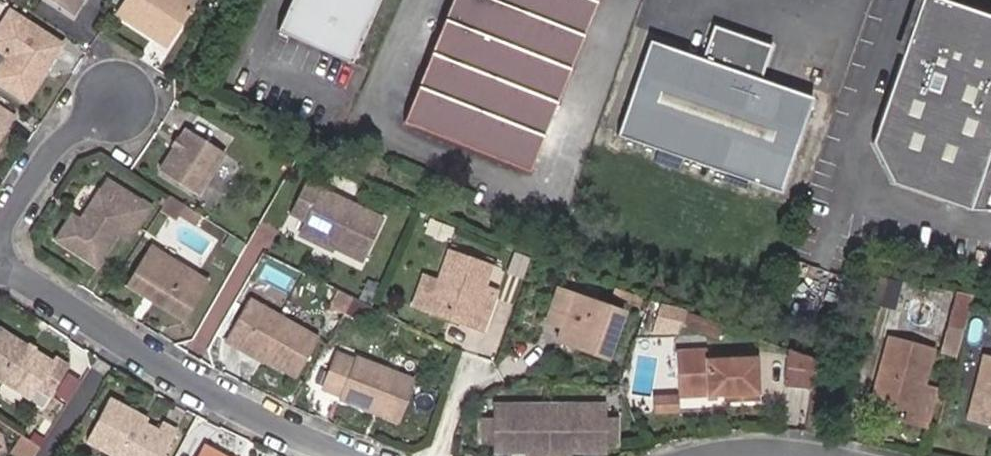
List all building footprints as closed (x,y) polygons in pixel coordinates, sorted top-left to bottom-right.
[(72,16),(82,1),(80,0),(48,0),(72,16)] [(194,0),(125,0),(114,17),(167,50),(197,2),(194,0)] [(377,0),(289,0),(276,30),(349,63),(377,0)] [(595,0),(450,0),(401,123),(527,171),(595,0)] [(940,0),(920,0),(871,143),(891,183),(968,210),(989,151),(990,152),(990,17),(940,0)] [(62,45),(8,9),(0,22),(0,86),(24,102),(62,45)] [(779,192),(812,98),(759,79),(771,46),(713,26),(701,59),(649,41),(616,135),(779,192)] [(14,117),(0,108),(0,138),(14,117)] [(198,195),(224,154),(184,129),(158,170),(198,195)] [(989,151),(968,210),(990,211),(990,152),(989,151)] [(361,261),(382,218),(305,181),(289,214),(303,221),(297,234),(361,261)] [(116,234),(135,203),(123,196),(118,204),(98,191),(78,219),(70,214),(53,240),(94,266),(116,234)] [(177,216),(184,206),(169,196),(159,211),(174,220),(177,216)] [(127,242),(151,206),(138,198),(135,203),(116,234),(127,242)] [(194,227),(201,216),(184,206),(177,216),(194,227)] [(183,322),(208,282),(149,245),(124,286),(183,322)] [(494,300),(481,294),(492,265),(447,249),(436,280),(427,304),(459,315),(456,324),(482,333),(494,300)] [(427,304),(436,280),(421,275),(410,309),(424,313),(427,304)] [(893,308),(899,284),(879,279),(873,303),(893,308)] [(606,359),(623,312),(556,288),(544,322),(560,328),(558,332),(578,339),(574,349),(606,359)] [(343,314),(353,298),(336,290),(327,305),(343,314)] [(638,306),(640,297),(622,291),(619,300),(638,306)] [(968,311),(972,296),(955,293),(938,353),(954,357),(968,311)] [(360,329),(371,307),(369,307),(353,298),(343,314),(341,319),(360,329)] [(294,380),(317,338),(248,299),(227,335),(267,357),(263,363),(294,380)] [(456,324),(459,315),(427,304),(424,313),(456,324)] [(655,306),(653,332),(677,334),(679,308),(655,306)] [(721,326),(685,312),(682,320),(718,333),(721,326)] [(50,362),(0,329),(0,381),(29,399),(35,389),(48,397),(68,366),(54,357),(52,359),(50,362)] [(574,349),(578,339),(558,332),(554,342),(574,349)] [(267,357),(227,335),(224,341),(263,363),(267,357)] [(925,427),(936,390),(922,386),(932,350),(887,338),(869,400),(906,410),(903,422),(925,427)] [(811,385),(815,360),(786,349),(781,379),(811,385)] [(756,393),(754,358),(705,361),(704,350),(677,352),(678,389),(706,388),(707,396),(756,393)] [(397,422),(413,379),(356,357),(354,361),(336,353),(322,389),(340,396),(339,399),(397,422)] [(983,355),(966,420),(990,426),(990,357),(983,355)] [(707,396),(706,388),(678,389),(678,397),(707,396)] [(649,412),(674,412),(674,395),(649,395),(649,412)] [(176,432),(160,423),(157,430),(145,423),(135,418),(138,414),(108,399),(85,441),(112,455),(162,455),(176,432)] [(548,404),(492,404),(493,418),(478,418),(477,447),(492,447),(493,455),(527,454),(527,455),(548,455),(548,404)] [(603,404),(548,404),(548,455),(569,455),(569,452),(604,451),(604,444),(616,443),(616,418),(603,418),(603,404)] [(145,423),(147,419),(138,414),(135,418),(145,423)] [(38,447),(20,436),(9,453),(13,455),(32,455),(38,447)] [(204,446),(198,455),(223,455),(204,446)]
